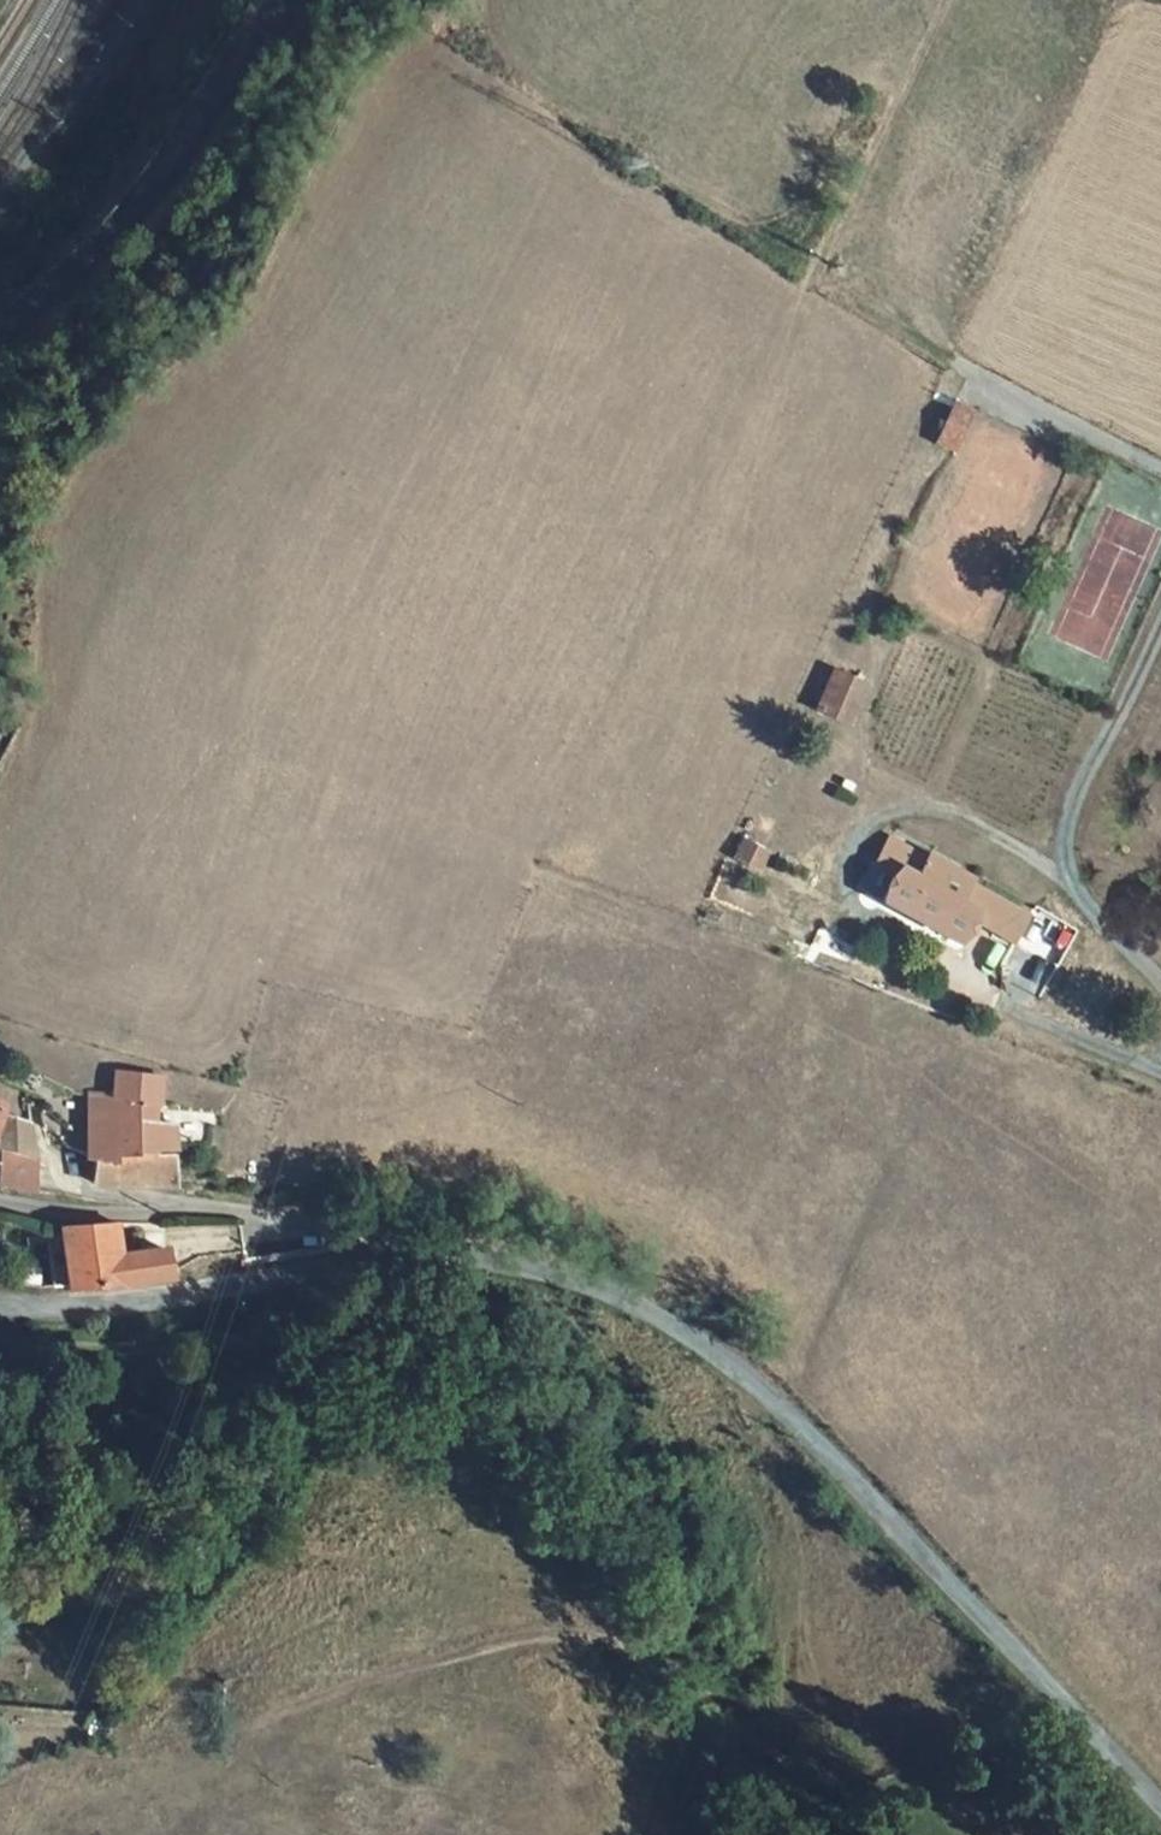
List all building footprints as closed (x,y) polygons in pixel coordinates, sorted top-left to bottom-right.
[(974,411),(956,404),(938,443),(956,451),(974,411)] [(866,686),(835,673),(818,709),(849,723),(866,686)] [(972,920),(1014,943),(1029,916),(970,884),(972,878),(931,856),(928,861),(891,841),(876,869),(894,879),(881,901),(910,917),(904,927),(925,939),(931,929),(959,944),(972,920)] [(767,855),(745,842),(736,858),(758,870),(767,855)] [(119,1157),(156,1154),(156,1152),(174,1152),(172,1124),(153,1125),(155,1102),(159,1103),(161,1077),(115,1072),(113,1097),(89,1093),(87,1131),(90,1132),(90,1138),(109,1140),(108,1148),(107,1157),(113,1157),(119,1157)] [(27,1122),(0,1113),(2,1105),(0,1104),(0,1153),(34,1162),(27,1122)] [(86,1145),(108,1148),(109,1140),(90,1138),(90,1132),(87,1131),(86,1145)] [(95,1155),(107,1157),(108,1148),(86,1145),(85,1153),(95,1155)] [(32,1193),(34,1162),(0,1153),(0,1186),(32,1193)] [(93,1173),(95,1155),(85,1153),(83,1172),(93,1173)] [(155,1158),(156,1154),(119,1157),(113,1157),(107,1157),(95,1155),(93,1173),(91,1188),(104,1191),(149,1189),(174,1188),(172,1157),(155,1158)] [(66,1286),(66,1291),(121,1286),(170,1279),(166,1250),(119,1257),(116,1224),(61,1227),(61,1232),(66,1286)]
